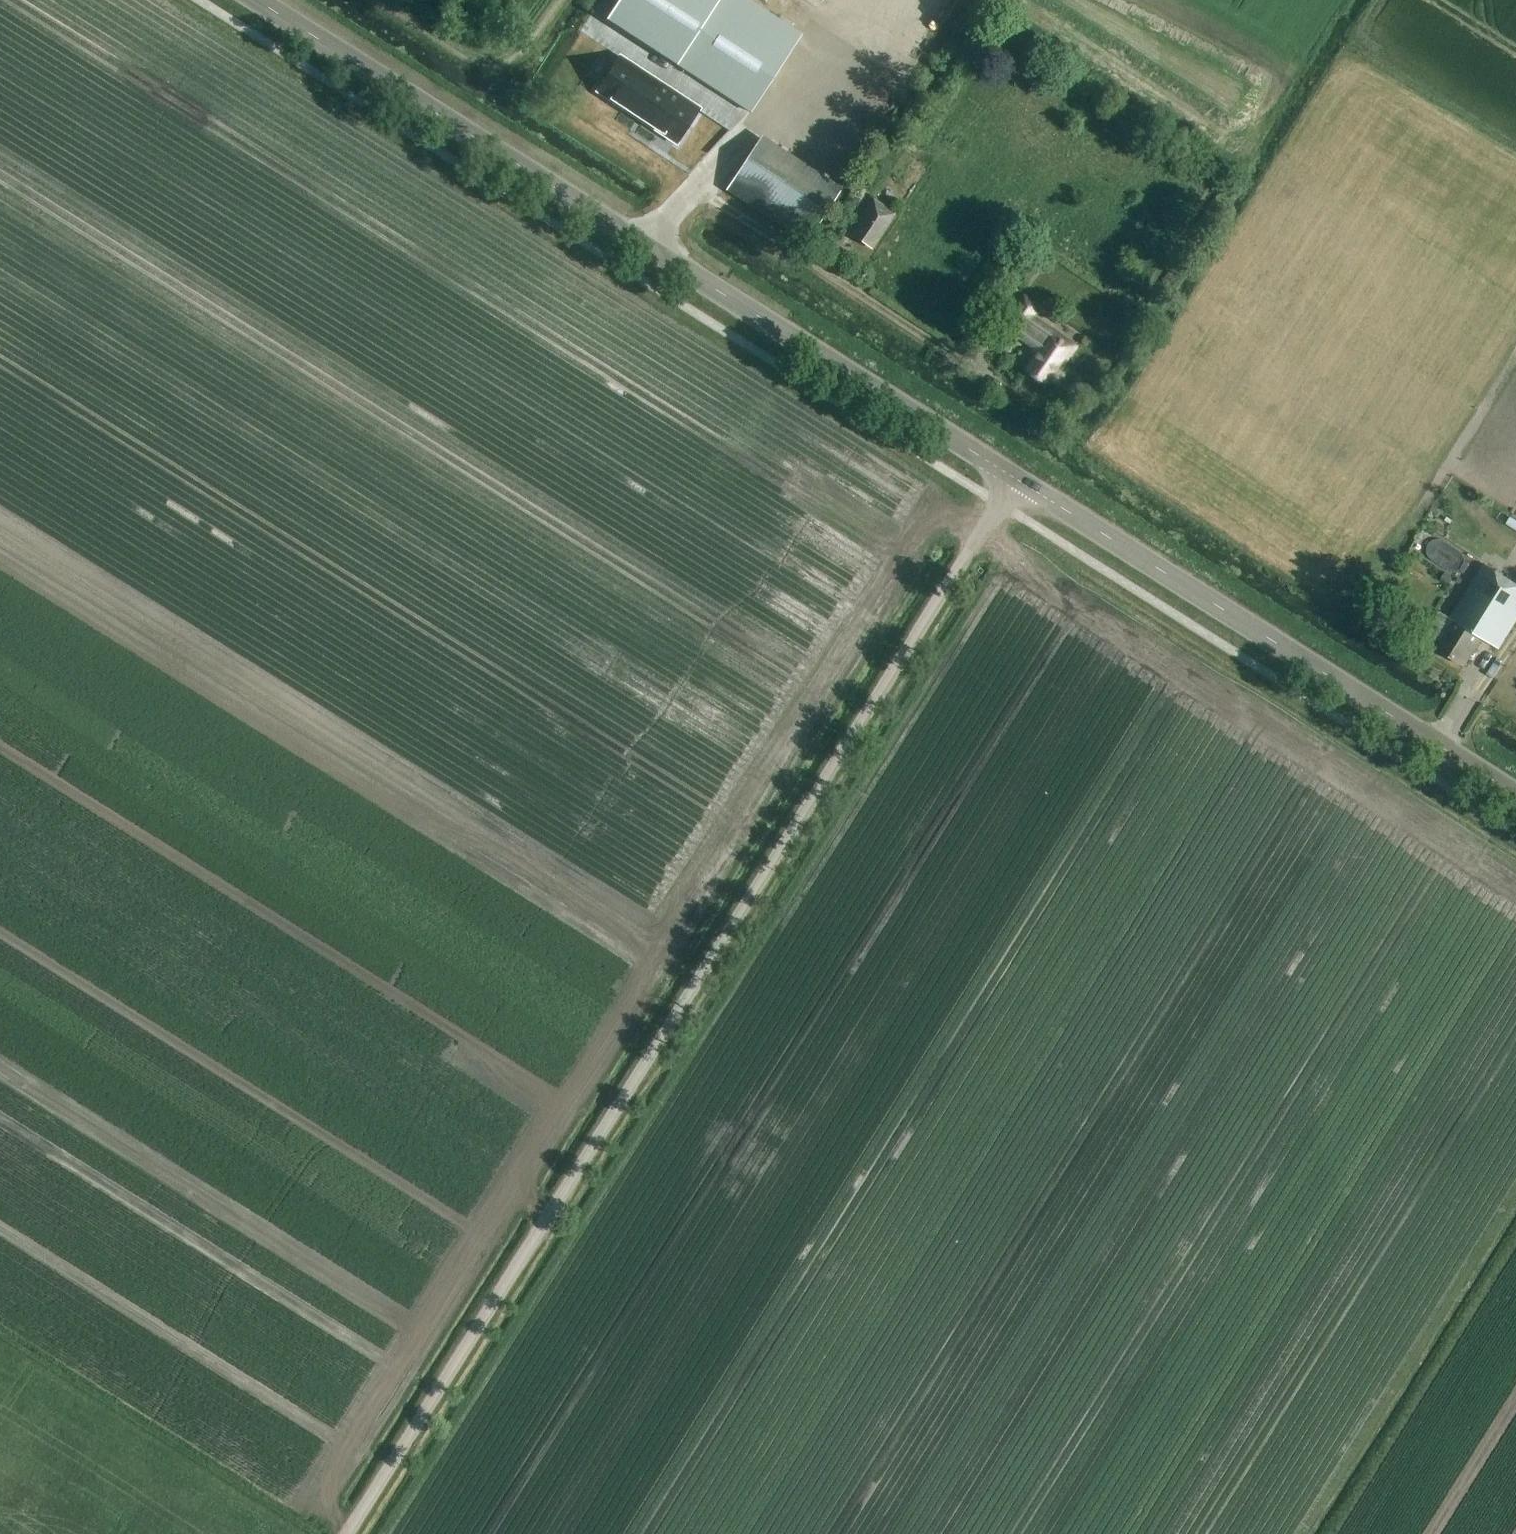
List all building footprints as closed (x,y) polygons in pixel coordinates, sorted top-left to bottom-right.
[(610,19),(622,27),(642,41),(650,46),(672,61),(699,78),(723,94),(749,111),(800,35),(747,0),(623,0),(620,4),(610,19)] [(619,52),(597,85),(676,137),(698,103),(619,52)] [(804,244),(841,188),(762,135),(724,192),(804,244)] [(874,251),(897,216),(874,201),(851,236),(874,251)] [(1016,305),(1002,325),(1041,351),(1028,372),(1044,382),(1046,379),(1056,385),(1067,368),(1063,366),(1077,345),(1033,316),(1016,305)] [(1006,390),(1029,363),(1017,353),(1007,364),(1007,363),(993,379),(1006,390)] [(1513,516),(1508,525),(1515,531),(1515,518),(1513,516)] [(1515,621),(1515,585),(1484,565),(1451,619),(1455,621),(1437,649),(1465,667),(1483,638),(1499,648),(1515,621)]
